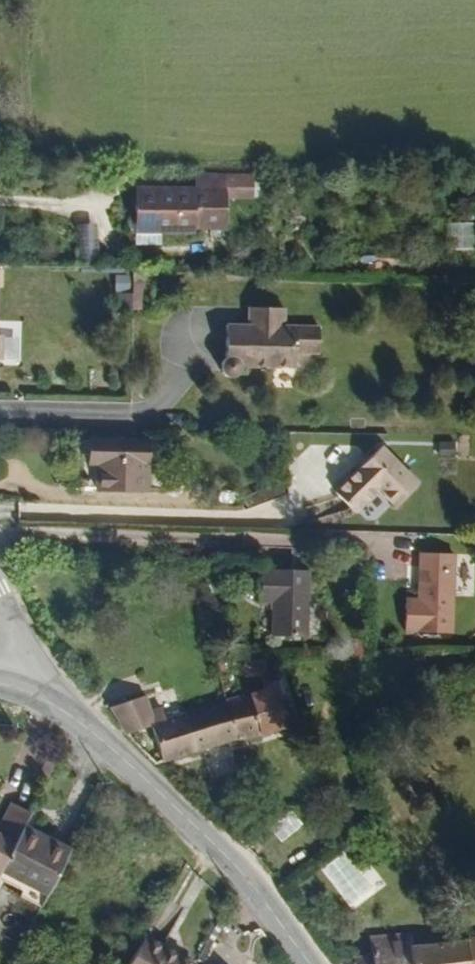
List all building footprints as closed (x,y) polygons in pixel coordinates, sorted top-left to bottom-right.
[(243,199),(244,171),(213,171),(213,186),(147,186),(147,194),(210,194),(210,199),(243,199)] [(243,228),(243,199),(210,199),(210,194),(147,194),(147,226),(173,226),(173,230),(208,230),(208,227),(243,228)] [(103,254),(100,224),(79,226),(83,256),(103,254)] [(453,227),(457,247),(474,244),(474,232),(474,224),(453,227)] [(208,234),(208,230),(173,230),(173,226),(147,226),(147,234),(208,234)] [(280,298),(242,297),(243,317),(221,316),(221,348),(216,349),(214,353),(212,359),(214,364),(216,367),(220,370),(226,371),(231,369),(234,366),(235,362),(291,361),(290,347),(316,347),(315,317),(282,315),(280,298)] [(146,429),(91,429),(91,456),(98,455),(99,475),(147,475),(146,429)] [(399,435),(352,476),(370,498),(396,476),(412,494),(434,474),(399,435)] [(458,545),(425,545),(426,590),(414,590),(414,621),(460,621),(458,545)] [(311,562),(267,562),(265,595),(280,596),(279,625),(308,627),(311,562)] [(269,664),(268,651),(246,652),(247,665),(269,664)] [(223,692),(235,739),(298,723),(295,701),(284,702),(282,691),(287,691),(285,674),(263,676),(262,685),(223,692)] [(205,747),(235,739),(223,692),(191,703),(205,747)] [(116,721),(155,765),(195,750),(181,707),(172,713),(167,704),(153,710),(146,696),(115,710),(120,720),(116,721)] [(195,750),(205,747),(191,703),(181,707),(195,750)] [(294,806),(269,831),(283,843),(306,819),(294,806)] [(14,849),(24,831),(7,823),(0,836),(0,878),(14,849)] [(27,939),(61,873),(14,849),(0,878),(0,924),(27,939)] [(344,851),(322,870),(356,909),(377,890),(344,851)] [(427,921),(369,932),(373,948),(338,954),(344,963),(474,963),(474,926),(433,934),(427,921)] [(135,963),(157,963),(140,955),(135,963)]
